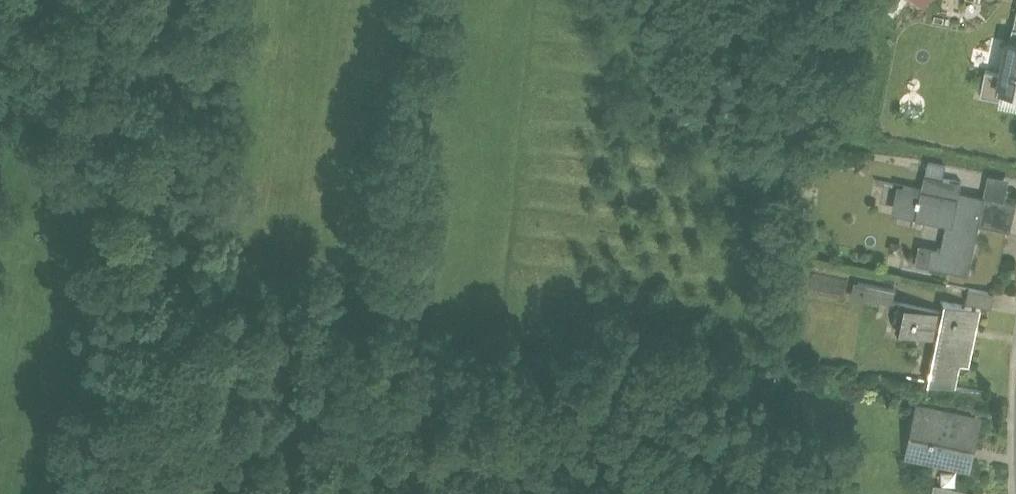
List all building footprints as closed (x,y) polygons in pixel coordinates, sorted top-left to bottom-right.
[(1006,39),(1000,72),(998,86),(1015,89),(1015,40),(1008,39),(1006,39)] [(998,86),(1000,72),(983,69),(979,92),(996,95),(998,86)] [(997,101),(1015,103),(1015,92),(998,90),(997,101)] [(961,194),(964,180),(926,172),(923,187),(905,183),(901,205),(954,216),(947,246),(940,244),(940,247),(936,263),(971,270),(981,222),(1012,229),(1015,211),(1015,200),(1005,198),(985,193),(984,199),(961,194)] [(1005,198),(1009,178),(989,174),(985,193),(1005,198)] [(940,247),(920,243),(917,259),(936,263),(940,247)] [(896,288),(855,281),(853,295),(893,302),(896,288)] [(998,292),(972,287),(969,300),(995,305),(998,292)] [(943,300),(950,302),(948,311),(908,302),(904,324),(943,333),(933,381),(958,386),(963,362),(972,364),(977,338),(969,336),(975,306),(943,299),(943,300)] [(978,419),(926,408),(917,454),(968,465),(978,419)]
